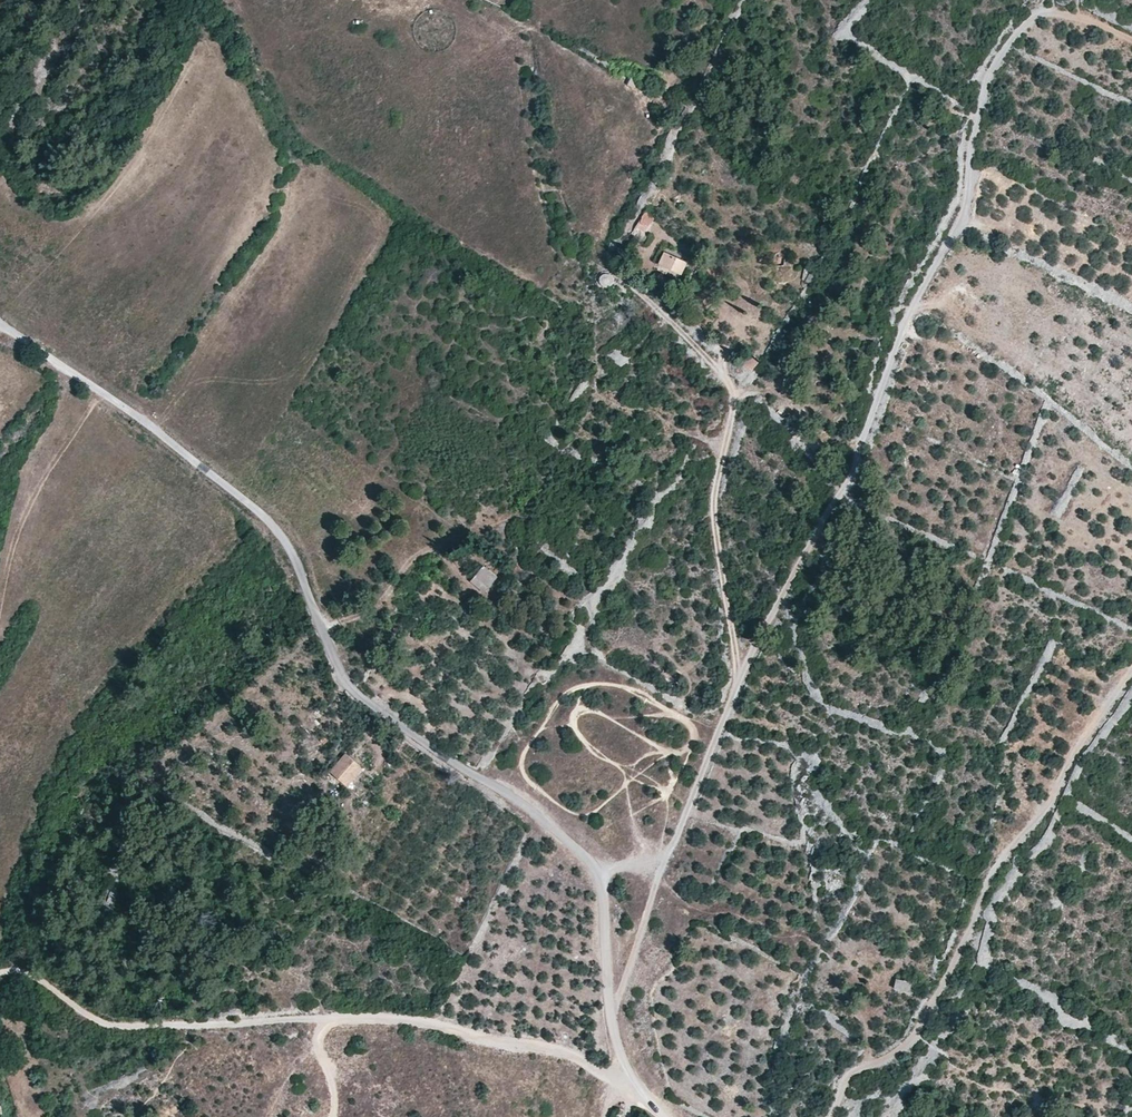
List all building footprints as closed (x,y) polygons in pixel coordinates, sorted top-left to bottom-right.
[(656,218),(651,215),(649,218),(645,215),(639,223),(649,231),(655,222),(654,221),(656,218)] [(688,264),(664,254),(658,267),(682,278),(688,264)] [(760,361),(749,352),(747,354),(758,363),(760,361)] [(758,363),(747,354),(740,362),(752,371),(758,363)] [(498,577),(483,565),(475,575),(475,576),(490,587),(498,577)] [(490,587),(475,576),(470,581),(485,593),(490,587)] [(363,768),(345,753),(329,772),(347,787),(349,785),(362,770),(363,768)] [(913,982),(896,978),(894,988),(910,992),(913,982)]
